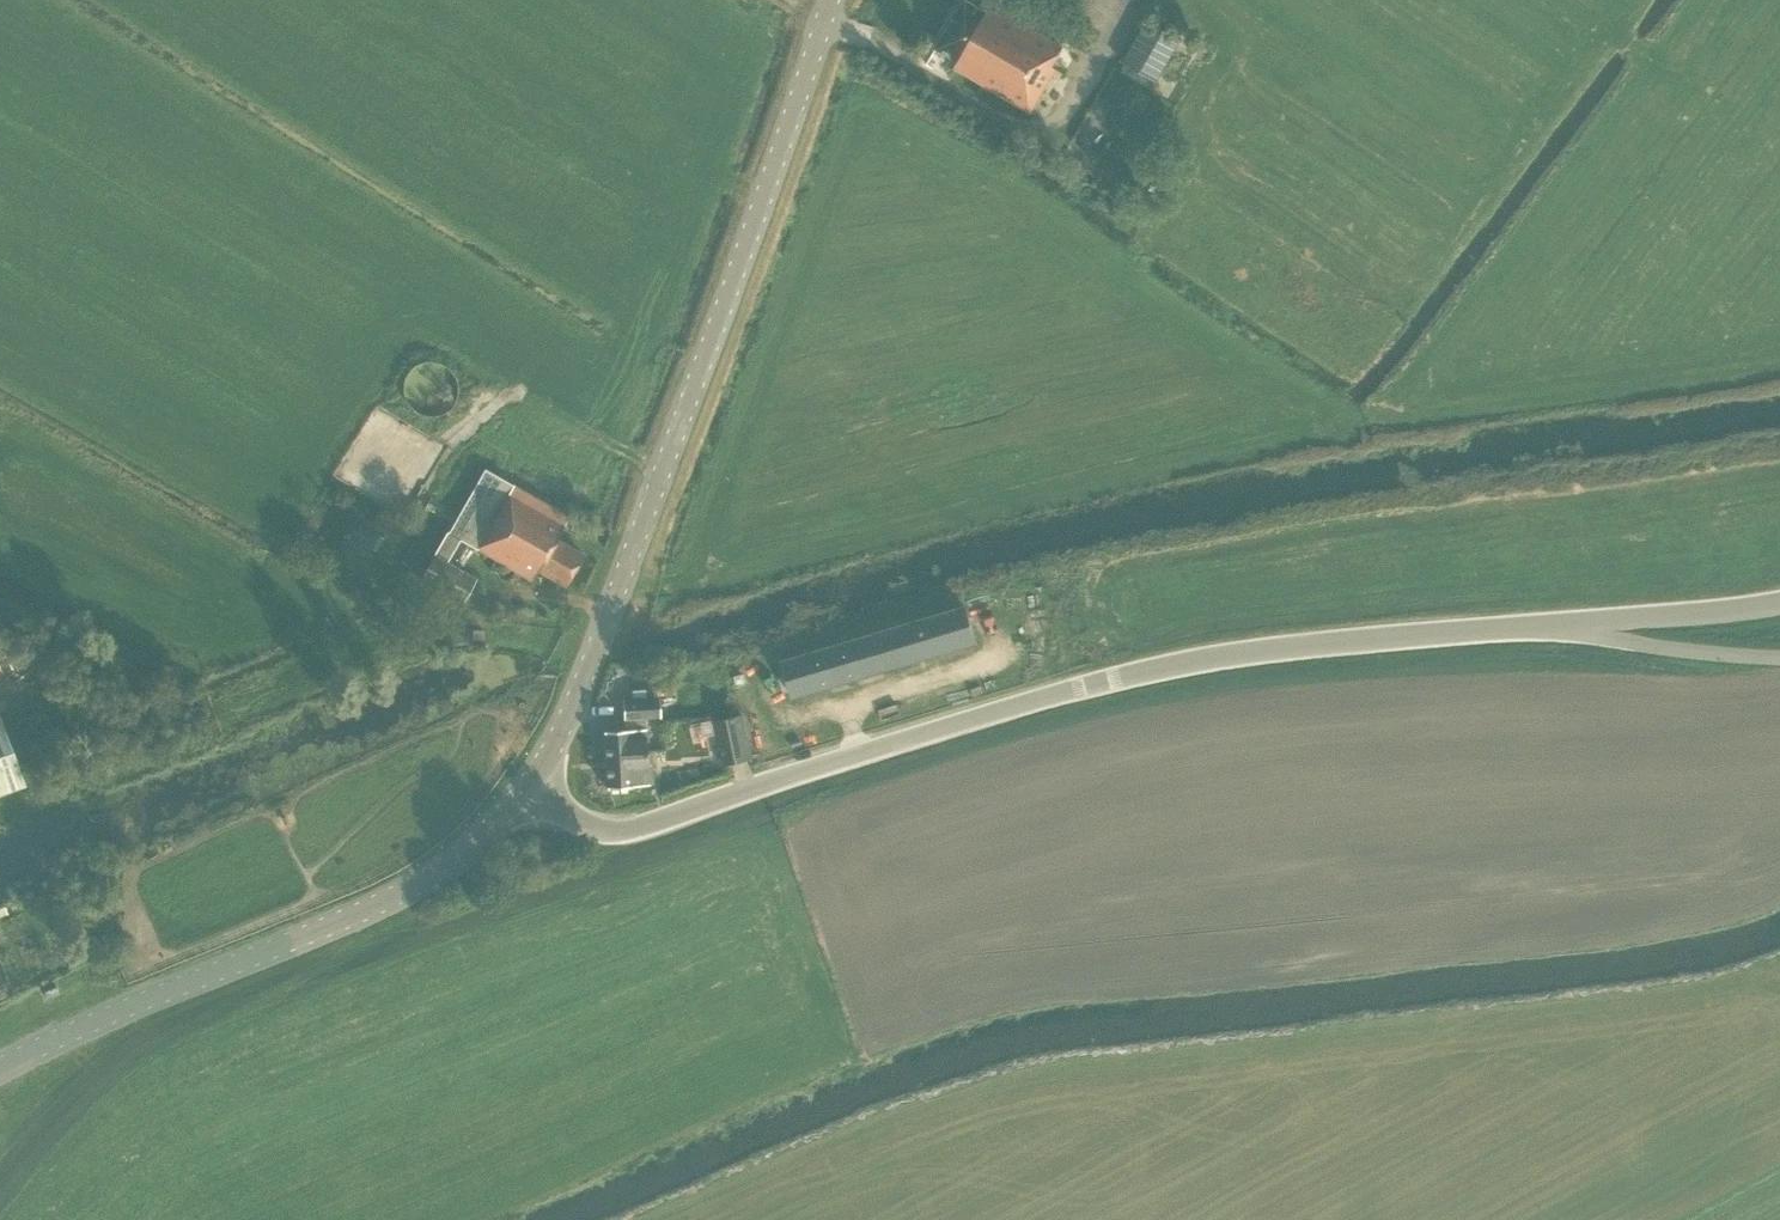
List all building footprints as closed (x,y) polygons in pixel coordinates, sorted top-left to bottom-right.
[(939,42),(936,47),(958,60),(954,66),(1030,111),(1056,68),(1052,66),(1063,47),(991,4),(987,11),(969,0),(964,0),(939,42)] [(1181,38),(1146,18),(1122,61),(1157,81),(1181,38)] [(562,583),(580,552),(556,538),(568,516),(484,468),(448,531),(447,531),(419,578),(461,602),(476,577),(447,561),(460,538),(532,580),(538,569),(562,583)] [(511,615),(506,602),(494,607),(499,620),(511,615)] [(965,605),(939,613),(782,660),(793,696),(976,642),(965,605)] [(627,752),(647,750),(646,727),(645,727),(644,716),(660,715),(658,696),(622,699),(624,718),(625,718),(625,728),(603,729),(605,757),(627,755),(627,752)] [(722,761),(750,755),(742,715),(714,721),(722,761)] [(0,718),(0,793),(24,784),(0,718)] [(649,783),(647,750),(627,752),(627,755),(605,757),(606,786),(631,785),(649,783)] [(45,997),(60,991),(58,985),(42,991),(45,997)]
